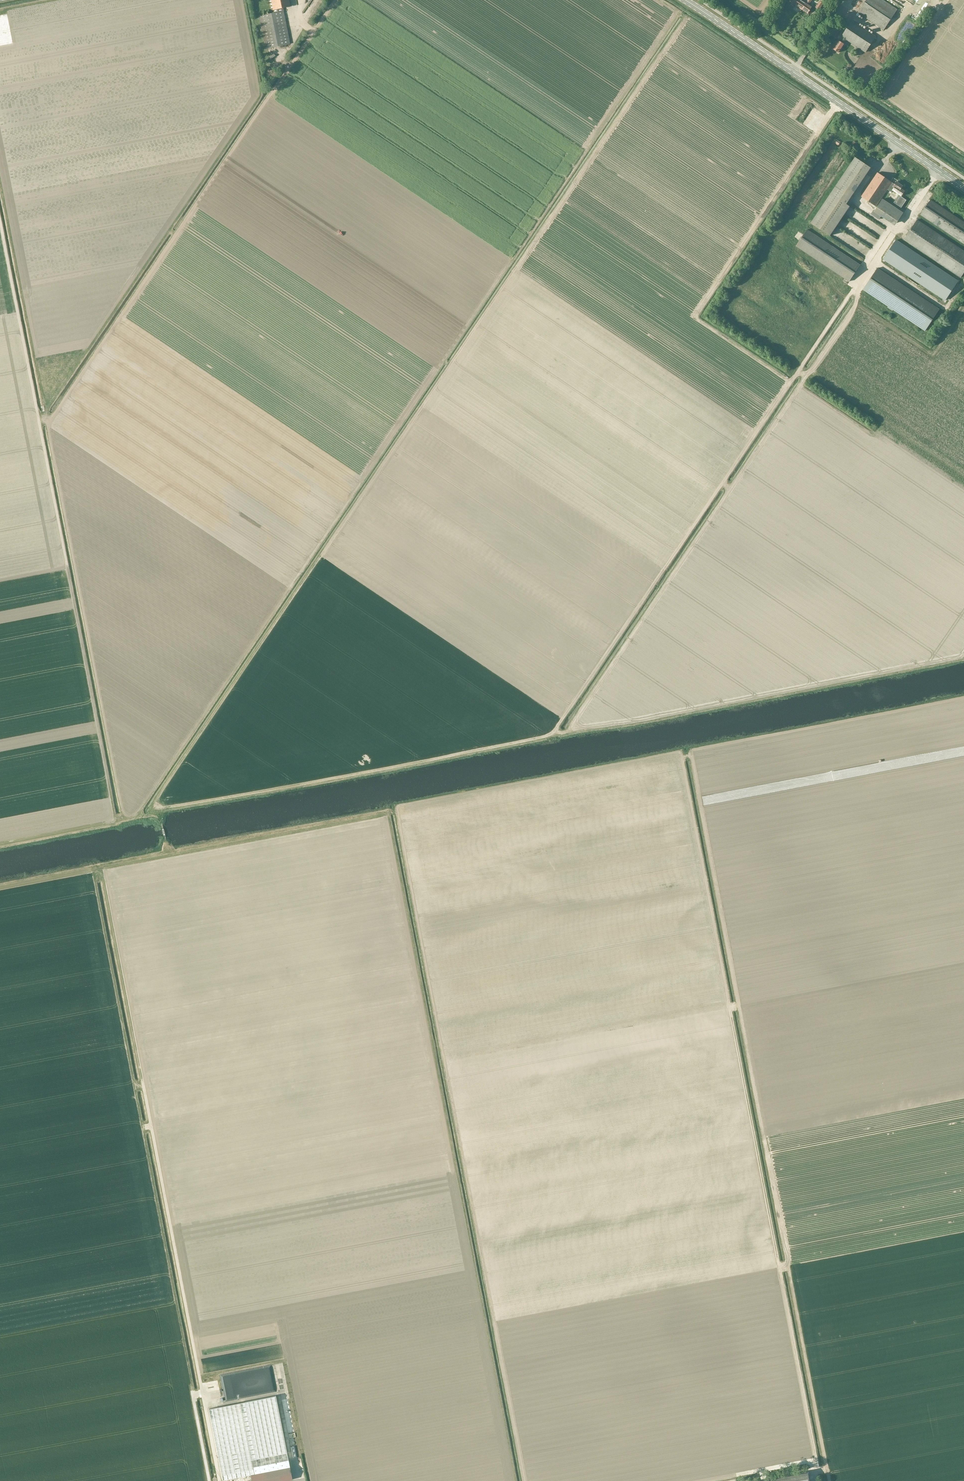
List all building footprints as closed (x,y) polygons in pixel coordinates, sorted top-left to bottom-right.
[(283,8),(290,7),(289,0),(271,0),(273,10),(283,8)] [(806,3),(802,0),(799,0),(796,6),(802,10),(806,3)] [(808,14),(812,7),(808,4),(811,0),(808,0),(806,3),(802,10),(808,14)] [(897,9),(883,0),(866,0),(866,1),(858,13),(884,30),(897,9)] [(265,49),(291,44),(283,8),(273,10),(274,13),(259,16),(265,49)] [(865,53),(876,37),(852,21),(842,37),(840,41),(839,41),(833,49),(838,53),(844,44),(843,44),(846,40),(865,53)] [(830,236),(850,206),(845,203),(869,167),(856,157),(811,223),(830,236)] [(895,184),(891,182),(878,173),(862,196),(876,206),(887,189),(892,192),(893,190),(899,195),(894,203),(901,208),(907,200),(901,196),(905,191),(901,189),(903,186),(896,182),(895,184)] [(883,199),(876,209),(897,223),(903,213),(883,199)] [(921,215),(963,244),(963,222),(930,200),(921,215)] [(791,208),(788,214),(794,217),(797,211),(791,208)] [(909,219),(913,221),(917,214),(913,212),(909,219)] [(963,272),(963,251),(917,220),(904,240),(960,278),(963,272)] [(849,282),(860,265),(807,230),(796,246),(849,282)] [(896,240),(883,259),(945,301),(958,281),(896,240)] [(863,290),(925,331),(939,309),(877,268),(863,290)] [(252,1480),(286,1480),(292,1480),(290,1467),(276,1396),(209,1408),(223,1480),(250,1474),(252,1480)] [(808,1472),(769,1479),(769,1480),(810,1480),(808,1472)]
